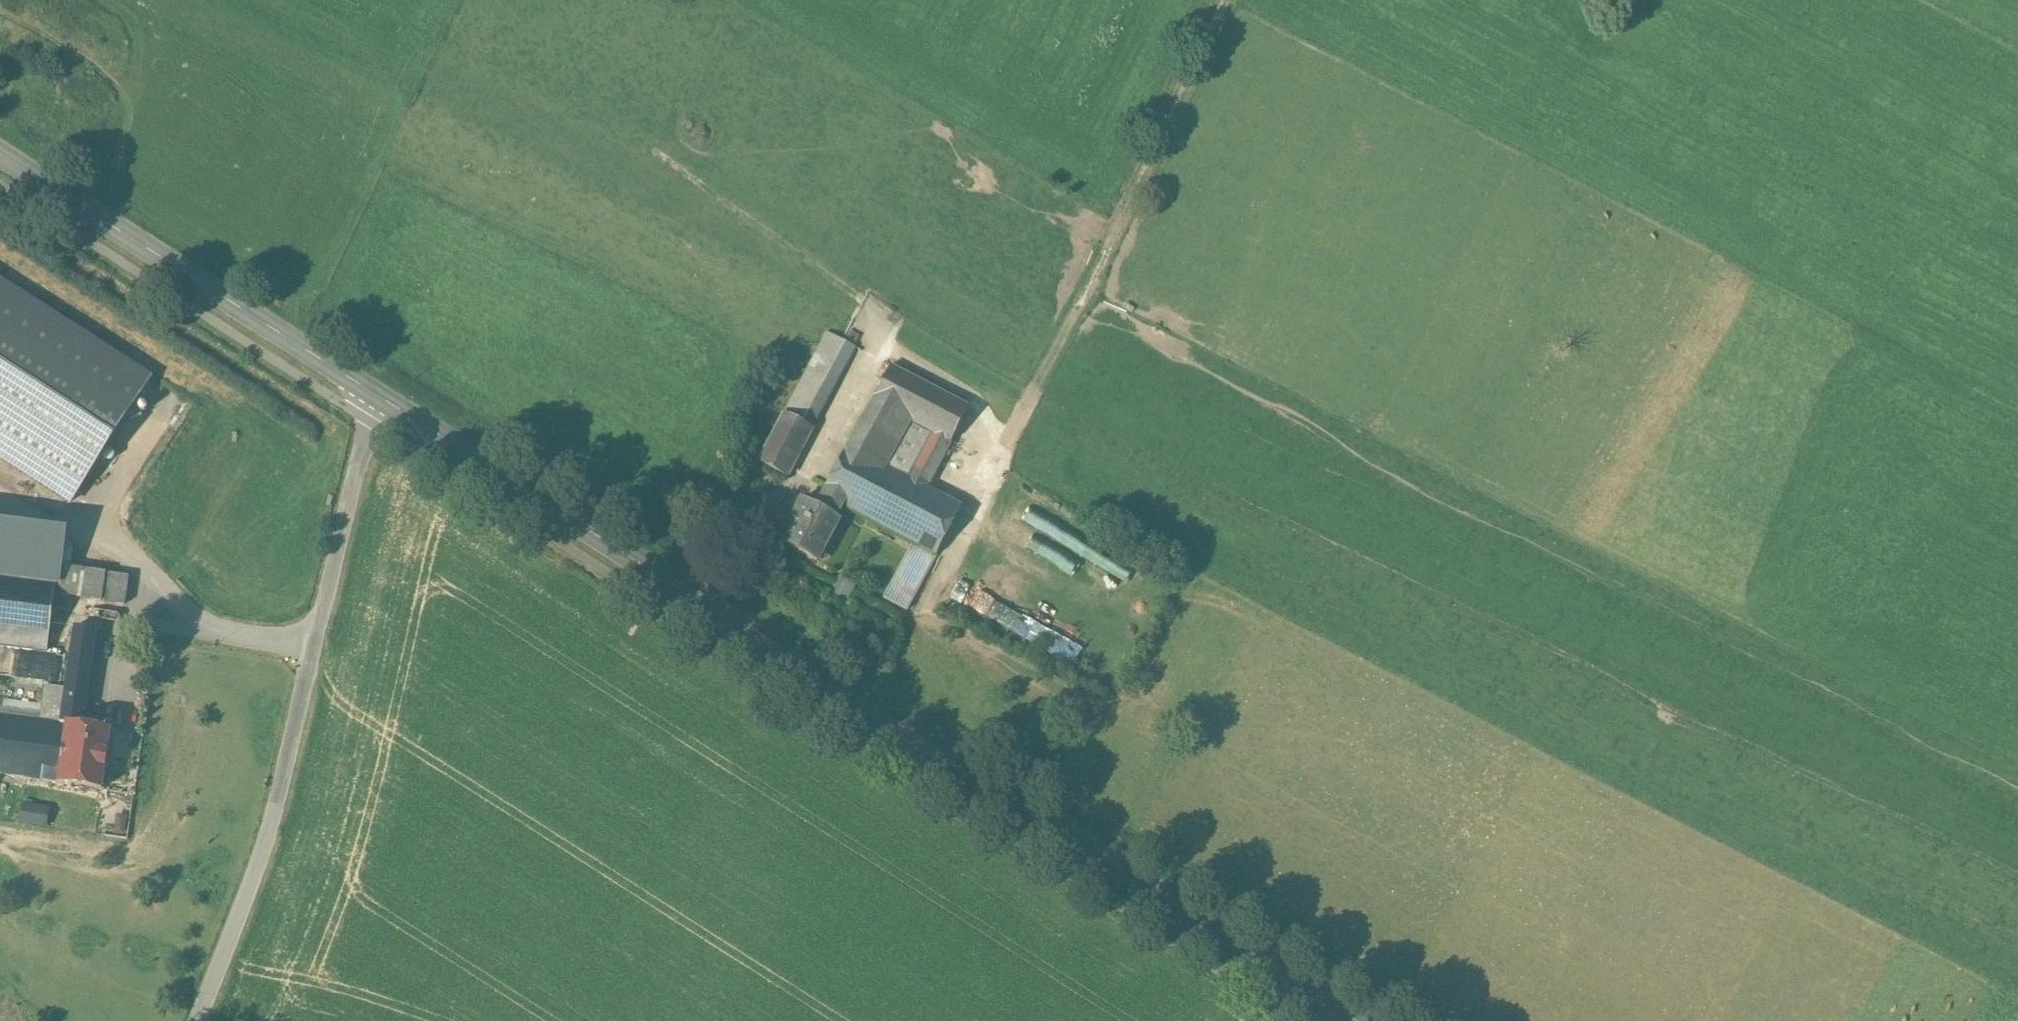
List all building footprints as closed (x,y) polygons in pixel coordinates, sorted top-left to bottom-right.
[(0,283),(0,456),(71,502),(150,379),(0,283)] [(856,348),(827,333),(809,368),(837,384),(856,348)] [(910,479),(848,447),(822,496),(843,506),(936,555),(962,507),(927,489),(969,408),(891,367),(872,403),(934,435),(910,479)] [(837,384),(809,368),(800,385),(828,400),(837,384)] [(828,400),(800,385),(785,414),(813,429),(828,400)] [(934,435),(872,403),(848,447),(910,479),(934,435)] [(785,414),(759,462),(787,477),(813,429),(785,414)] [(816,507),(802,500),(779,542),(817,562),(840,520),(836,518),(843,506),(822,496),(816,507)] [(1018,529),(1012,544),(1064,564),(1070,550),(1018,529)] [(89,570),(63,566),(59,594),(84,598),(89,570)] [(106,573),(89,570),(84,598),(102,600),(106,573)] [(130,577),(106,573),(102,600),(102,602),(125,606),(130,577)] [(0,578),(0,645),(47,651),(56,585),(0,578)] [(980,610),(988,592),(958,579),(950,597),(980,610)] [(1074,663),(1083,644),(1004,607),(995,626),(1074,663)] [(97,631),(75,627),(66,689),(61,724),(69,725),(83,727),(97,631)] [(0,645),(0,676),(46,683),(46,686),(61,688),(65,655),(47,651),(0,645)] [(0,676),(0,705),(43,711),(46,686),(46,683),(0,676)] [(61,688),(46,686),(43,711),(41,721),(61,724),(66,689),(61,688)] [(0,715),(0,780),(1,780),(2,774),(61,782),(69,725),(41,721),(0,715)] [(83,727),(69,725),(61,782),(60,784),(104,791),(112,731),(83,727)] [(18,821),(46,823),(47,803),(19,802),(18,821)]
